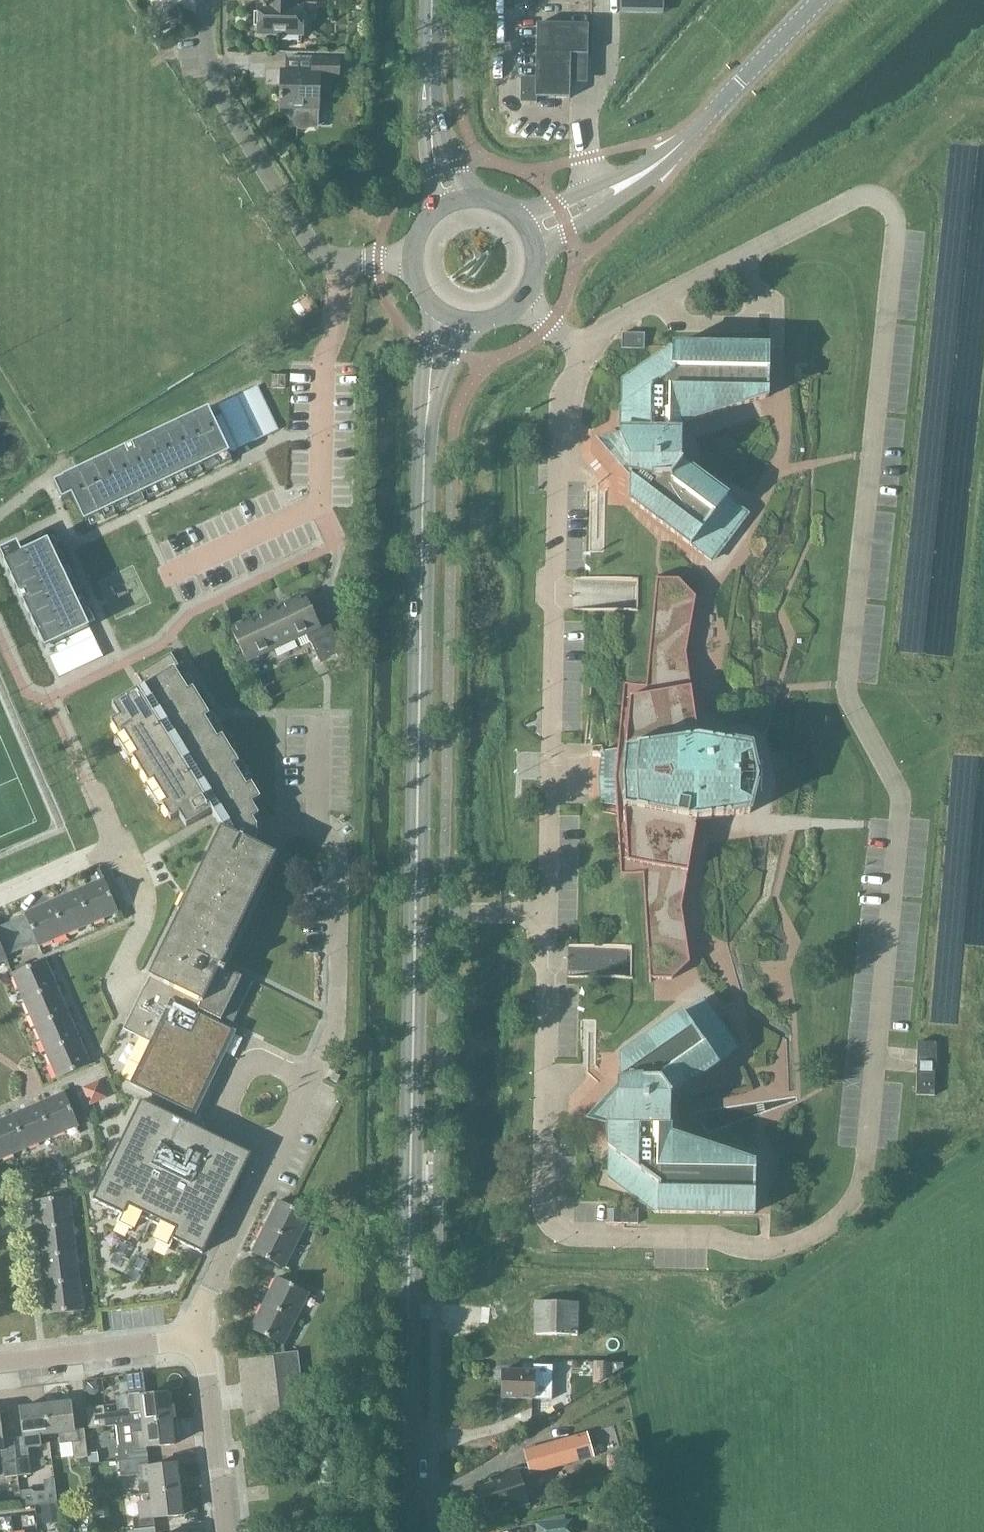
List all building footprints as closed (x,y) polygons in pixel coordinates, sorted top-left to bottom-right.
[(264,7),(260,7),(260,35),(303,35),(303,7),(297,7),(297,0),(264,0),(264,7)] [(619,12),(664,14),(665,0),(619,0),(619,12)] [(567,98),(568,55),(584,55),(585,25),(534,24),(533,78),(518,77),(517,103),(533,103),(533,97),(567,98)] [(320,79),(339,80),(339,60),(314,59),(314,72),(281,71),(281,95),(279,95),(279,108),(297,108),(297,114),(295,118),(295,122),(297,126),(301,129),(306,129),(310,127),(315,127),(315,109),(319,109),(320,79)] [(817,349),(769,349),(769,348),(673,346),(671,348),(645,347),(645,334),(623,334),(623,381),(622,382),(621,436),(609,440),(608,444),(623,461),(623,470),(630,470),(630,500),(641,508),(641,581),(637,581),(637,611),(641,611),(641,633),(634,633),(630,683),(624,683),(617,763),(613,765),(612,770),(611,786),(613,792),(616,794),(621,874),(634,874),(638,921),(644,921),(644,946),(633,946),(633,977),(637,977),(637,1001),(699,1001),(619,1058),(619,1087),(595,1113),(596,1117),(608,1121),(608,1175),(609,1176),(608,1223),(637,1224),(637,1211),(656,1211),(657,1212),(754,1213),(754,1212),(802,1212),(817,349)] [(286,389),(286,375),(270,375),(270,388),(286,389)] [(85,523),(230,454),(279,430),(258,386),(218,405),(222,414),(213,418),(212,415),(68,482),(65,476),(63,477),(63,478),(54,483),(62,501),(72,496),(85,523)] [(50,657),(60,678),(104,657),(90,628),(48,540),(22,552),(17,543),(0,551),(0,552),(4,561),(3,561),(4,562),(6,562),(6,563),(11,561),(51,646),(54,644),(58,653),(50,657)] [(328,624),(326,625),(318,628),(308,606),(304,597),(229,631),(245,663),(306,635),(319,663),(341,653),(328,624)] [(276,854),(255,844),(258,837),(257,826),(253,820),(259,816),(252,804),(260,799),(252,787),(256,784),(241,759),(237,762),(222,739),(226,737),(218,723),(211,712),(207,715),(193,692),(197,689),(181,665),(177,667),(169,654),(135,674),(141,683),(134,688),(135,691),(110,706),(118,718),(109,723),(117,736),(113,738),(128,763),(132,760),(146,783),(142,786),(157,810),(162,808),(169,820),(177,815),(185,827),(210,811),(220,827),(218,830),(186,898),(183,897),(176,912),(178,913),(154,964),(148,976),(153,979),(149,988),(144,987),(124,1028),(124,1029),(153,1043),(133,1085),(185,1111),(181,1120),(141,1101),(99,1189),(93,1200),(121,1214),(117,1222),(131,1230),(145,1214),(159,1221),(155,1241),(170,1248),(174,1239),(203,1253),(205,1249),(250,1156),(251,1154),(188,1124),(234,1030),(220,1023),(242,978),(222,968),(222,967),(223,964),(276,854)] [(76,891),(90,924),(117,913),(103,879),(76,891)] [(64,935),(90,924),(76,891),(50,902),(64,935)] [(38,947),(64,935),(50,902),(24,913),(25,915),(9,922),(20,949),(36,942),(38,947)] [(20,949),(9,922),(0,926),(0,963),(6,961),(4,956),(20,949)] [(24,1000),(56,987),(44,960),(12,974),(24,1000)] [(35,1026),(67,1012),(56,987),(24,1000),(35,1026)] [(45,1051),(78,1037),(67,1012),(35,1026),(45,1051)] [(78,1037),(45,1051),(57,1077),(89,1064),(78,1037)] [(938,1042),(918,1041),(917,1094),(936,1094),(938,1042)] [(93,1094),(111,1087),(104,1068),(86,1074),(93,1094)] [(37,1104),(52,1138),(78,1127),(64,1093),(37,1104)] [(26,1149),(52,1138),(37,1104),(12,1115),(26,1149)] [(26,1149),(12,1115),(0,1121),(0,1159),(0,1160),(26,1149)] [(38,1231),(73,1226),(70,1198),(35,1202),(38,1231)] [(266,1226),(298,1242),(310,1217),(278,1201),(266,1226)] [(41,1258),(77,1254),(73,1226),(38,1231),(41,1258)] [(285,1267),(298,1242),(266,1226),(253,1251),(285,1267)] [(45,1286),(80,1282),(77,1254),(41,1258),(45,1286)] [(264,1303),(297,1319),(310,1294),(277,1277),(264,1303)] [(80,1282),(45,1286),(48,1315),(84,1311),(80,1282)] [(535,1302),(534,1334),(578,1335),(579,1303),(535,1302)] [(285,1345),(297,1319),(264,1303),(252,1328),(285,1345)] [(275,1355),(276,1367),(301,1364),(299,1352),(275,1355)] [(276,1367),(277,1379),(302,1377),(301,1364),(276,1367)] [(503,1370),(502,1398),(552,1400),(553,1366),(534,1365),(534,1371),(503,1370)] [(143,1374),(128,1376),(130,1394),(139,1393),(139,1397),(146,1396),(143,1374)] [(277,1379),(279,1391),(303,1389),(302,1377),(277,1379)] [(279,1391),(280,1404),(305,1401),(303,1389),(279,1391)] [(104,1406),(86,1408),(89,1429),(116,1426),(117,1426),(172,1419),(169,1393),(146,1396),(139,1397),(139,1393),(130,1394),(128,1395),(130,1410),(105,1413),(104,1406)] [(280,1404),(281,1416),(306,1413),(305,1401),(280,1404)] [(84,1427),(73,1428),(70,1403),(45,1406),(48,1435),(58,1433),(60,1444),(72,1442),(73,1459),(88,1457),(84,1427)] [(38,1436),(48,1435),(45,1406),(20,1409),(23,1438),(14,1439),(18,1475),(31,1474),(27,1448),(40,1446),(38,1436)] [(307,1425),(306,1413),(281,1416),(283,1428),(307,1425)] [(172,1419),(117,1426),(120,1447),(118,1447),(120,1462),(147,1458),(146,1451),(146,1448),(175,1444),(172,1419)] [(615,1426),(526,1451),(532,1474),(621,1449),(615,1426)] [(14,1439),(13,1436),(0,1437),(0,1434),(0,1451),(4,1477),(18,1475),(14,1439)] [(88,1454),(89,1464),(99,1462),(98,1453),(88,1454)] [(147,1458),(120,1462),(122,1478),(138,1476),(140,1494),(150,1493),(180,1490),(177,1465),(148,1469),(147,1458)] [(88,1459),(80,1460),(81,1468),(89,1466),(88,1459)] [(322,1479),(333,1479),(333,1459),(323,1459),(322,1479)] [(519,1472),(518,1470),(494,1478),(496,1483),(479,1488),(483,1501),(481,1501),(480,1504),(482,1513),(485,1515),(487,1514),(488,1517),(529,1504),(526,1494),(534,1491),(527,1469),(519,1472)] [(23,1507),(35,1506),(36,1506),(35,1493),(32,1490),(21,1492),(23,1507)] [(142,1516),(133,1518),(134,1531),(155,1529),(154,1519),(183,1515),(180,1490),(150,1493),(140,1494),(141,1504),(142,1516)] [(573,1521),(539,1525),(540,1531),(574,1531),(573,1521)]
